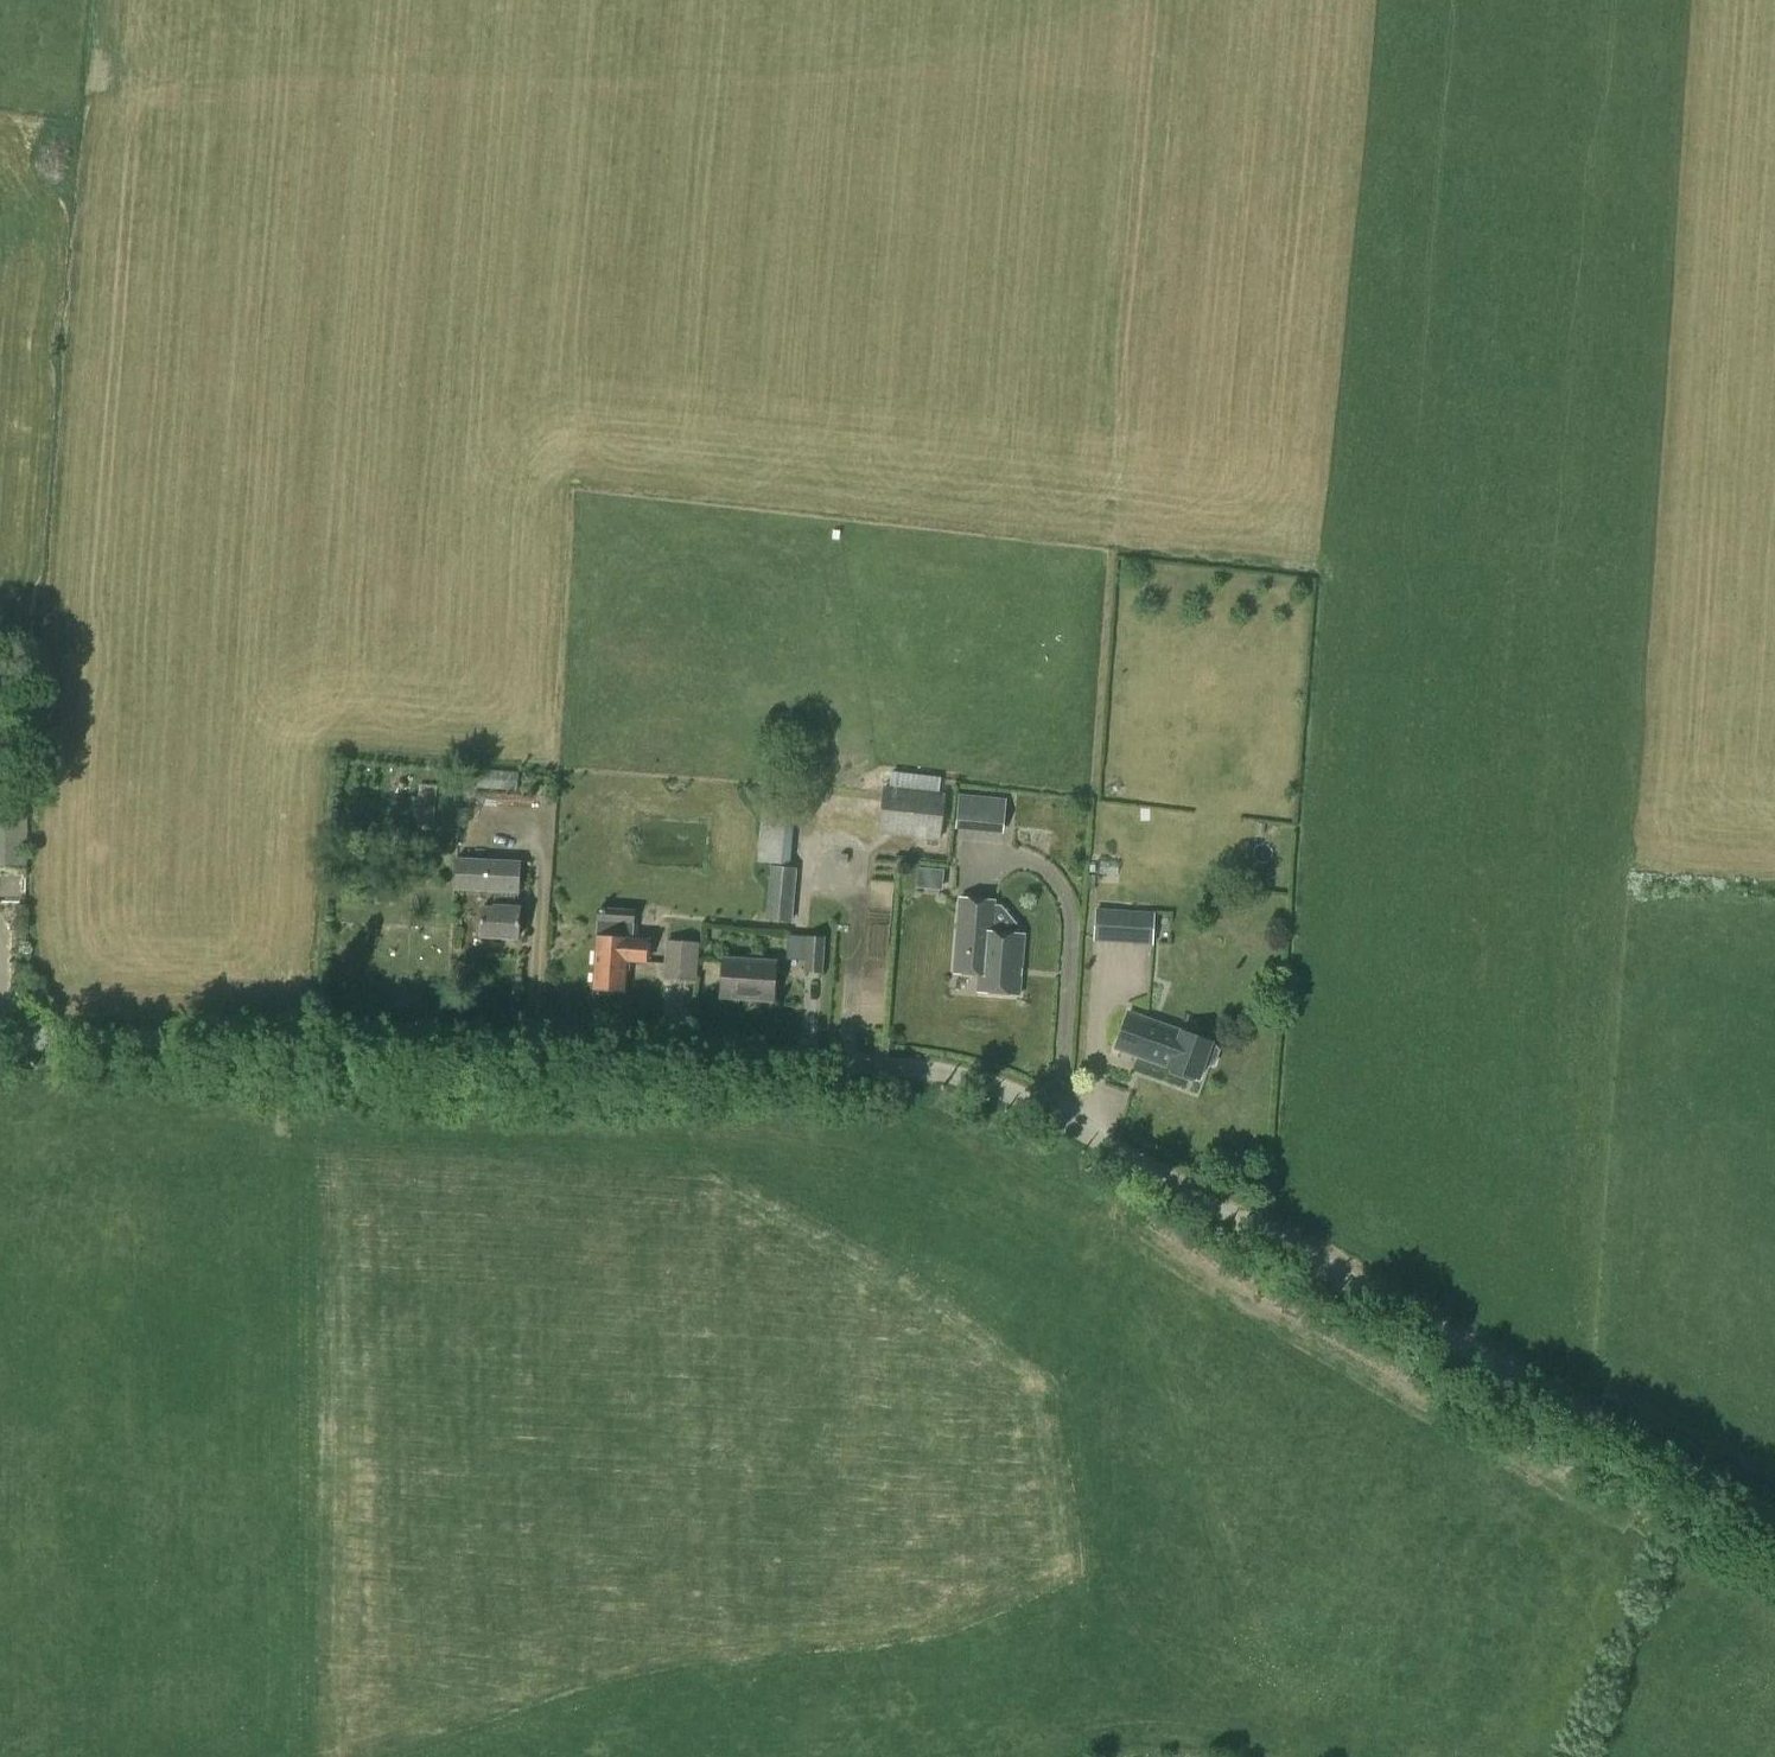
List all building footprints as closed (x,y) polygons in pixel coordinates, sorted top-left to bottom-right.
[(421,784),(420,826),(442,827),(443,785),(421,784)] [(940,840),(946,792),(884,785),(878,833),(940,840)] [(971,829),(974,797),(960,796),(957,828),(971,829)] [(26,797),(0,797),(0,867),(26,867),(26,797)] [(795,862),(796,800),(762,800),(761,862),(795,862)] [(520,894),(521,861),(456,857),(455,890),(494,892),(493,907),(482,907),(480,936),(519,937),(520,907),(514,906),(514,893),(520,894)] [(792,921),(797,868),(771,866),(766,918),(792,921)] [(944,888),(945,867),(919,867),(918,887),(944,888)] [(1020,996),(1025,934),(993,931),(995,900),(961,897),(955,974),(980,976),(979,992),(1020,996)] [(1097,908),(1096,942),(1154,943),(1155,909),(1097,908)] [(646,963),(648,940),(632,939),(634,912),(601,909),(594,988),(623,991),(626,961),(646,963)] [(823,973),(825,937),(789,935),(788,959),(805,960),(804,972),(823,973)] [(696,981),(699,942),(667,940),(664,978),(696,981)] [(774,1000),(776,962),(724,959),(722,997),(774,1000)] [(1181,1031),(1129,1013),(1117,1048),(1168,1066),(1167,1067),(1170,1068),(1172,1071),(1180,1074),(1183,1073),(1199,1079),(1205,1064),(1210,1065),(1214,1064),(1219,1050),(1216,1046),(1213,1045),(1213,1043),(1181,1031)]
